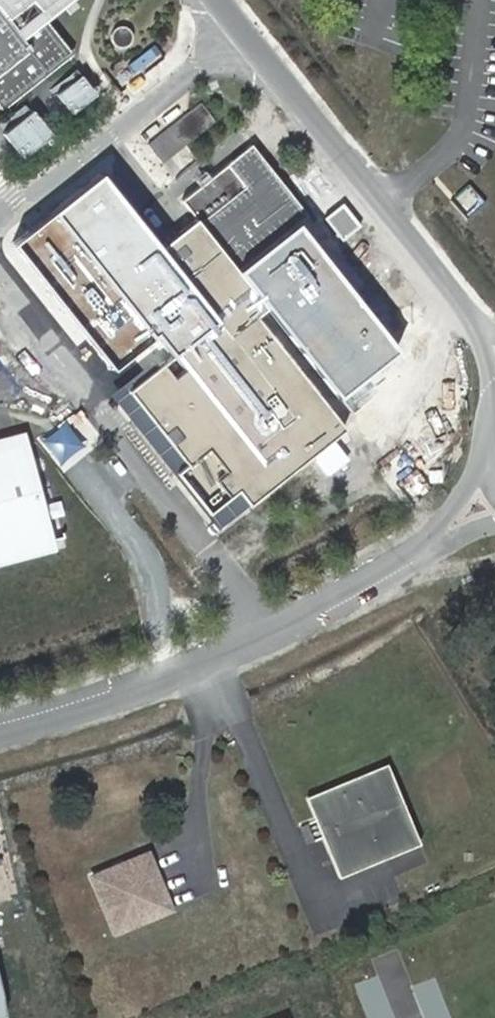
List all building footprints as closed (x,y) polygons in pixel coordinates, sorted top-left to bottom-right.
[(3,108),(6,112),(77,53),(51,20),(76,0),(0,0),(0,110),(3,108)] [(112,43),(115,47),(122,34),(124,31),(125,31),(128,26),(122,28),(114,31),(112,36),(112,43)] [(122,34),(115,47),(121,51),(130,49),(135,44),(134,36),(128,26),(125,31),(124,31),(122,34)] [(80,116),(103,96),(88,78),(64,97),(80,116)] [(144,143),(160,161),(183,141),(211,118),(196,99),(144,143)] [(30,161),(59,137),(40,113),(11,136),(30,161)] [(303,209),(247,141),(208,173),(178,198),(193,216),(156,247),(215,318),(171,354),(128,389),(187,462),(177,470),(209,510),(238,487),(249,501),(344,423),(253,312),(264,303),(243,278),(233,266),(303,209)] [(157,237),(106,175),(21,246),(118,374),(163,342),(171,354),(215,318),(156,247),(157,237)] [(399,353),(303,227),(243,278),(264,303),(343,399),(399,353)] [(0,451),(0,554),(49,541),(24,444),(3,450),(0,451)] [(388,770),(317,800),(322,811),(347,871),(418,841),(388,770)] [(118,919),(174,897),(152,841),(96,863),(118,919)]
